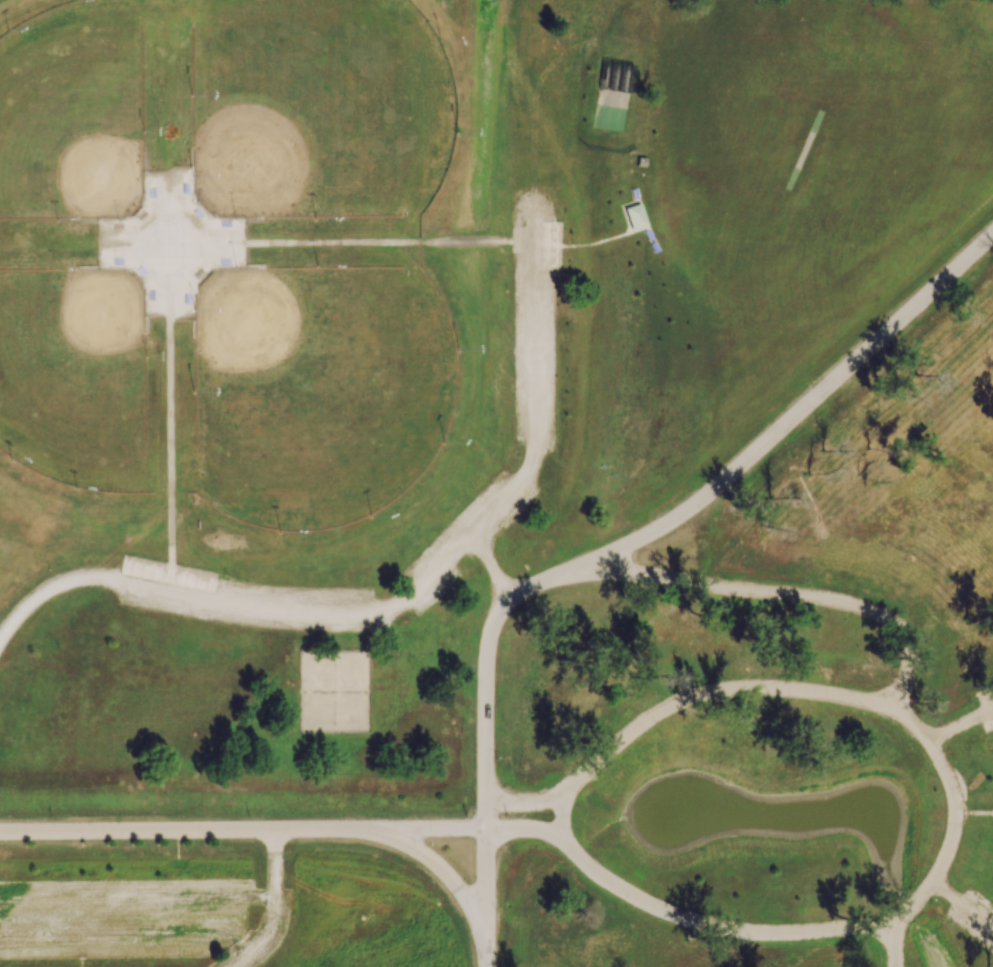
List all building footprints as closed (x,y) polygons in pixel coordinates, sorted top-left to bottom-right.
[(625,207),(633,229),(648,223),(640,201),(625,207)] [(166,218),(140,245),(167,271),(193,245),(166,218)]
